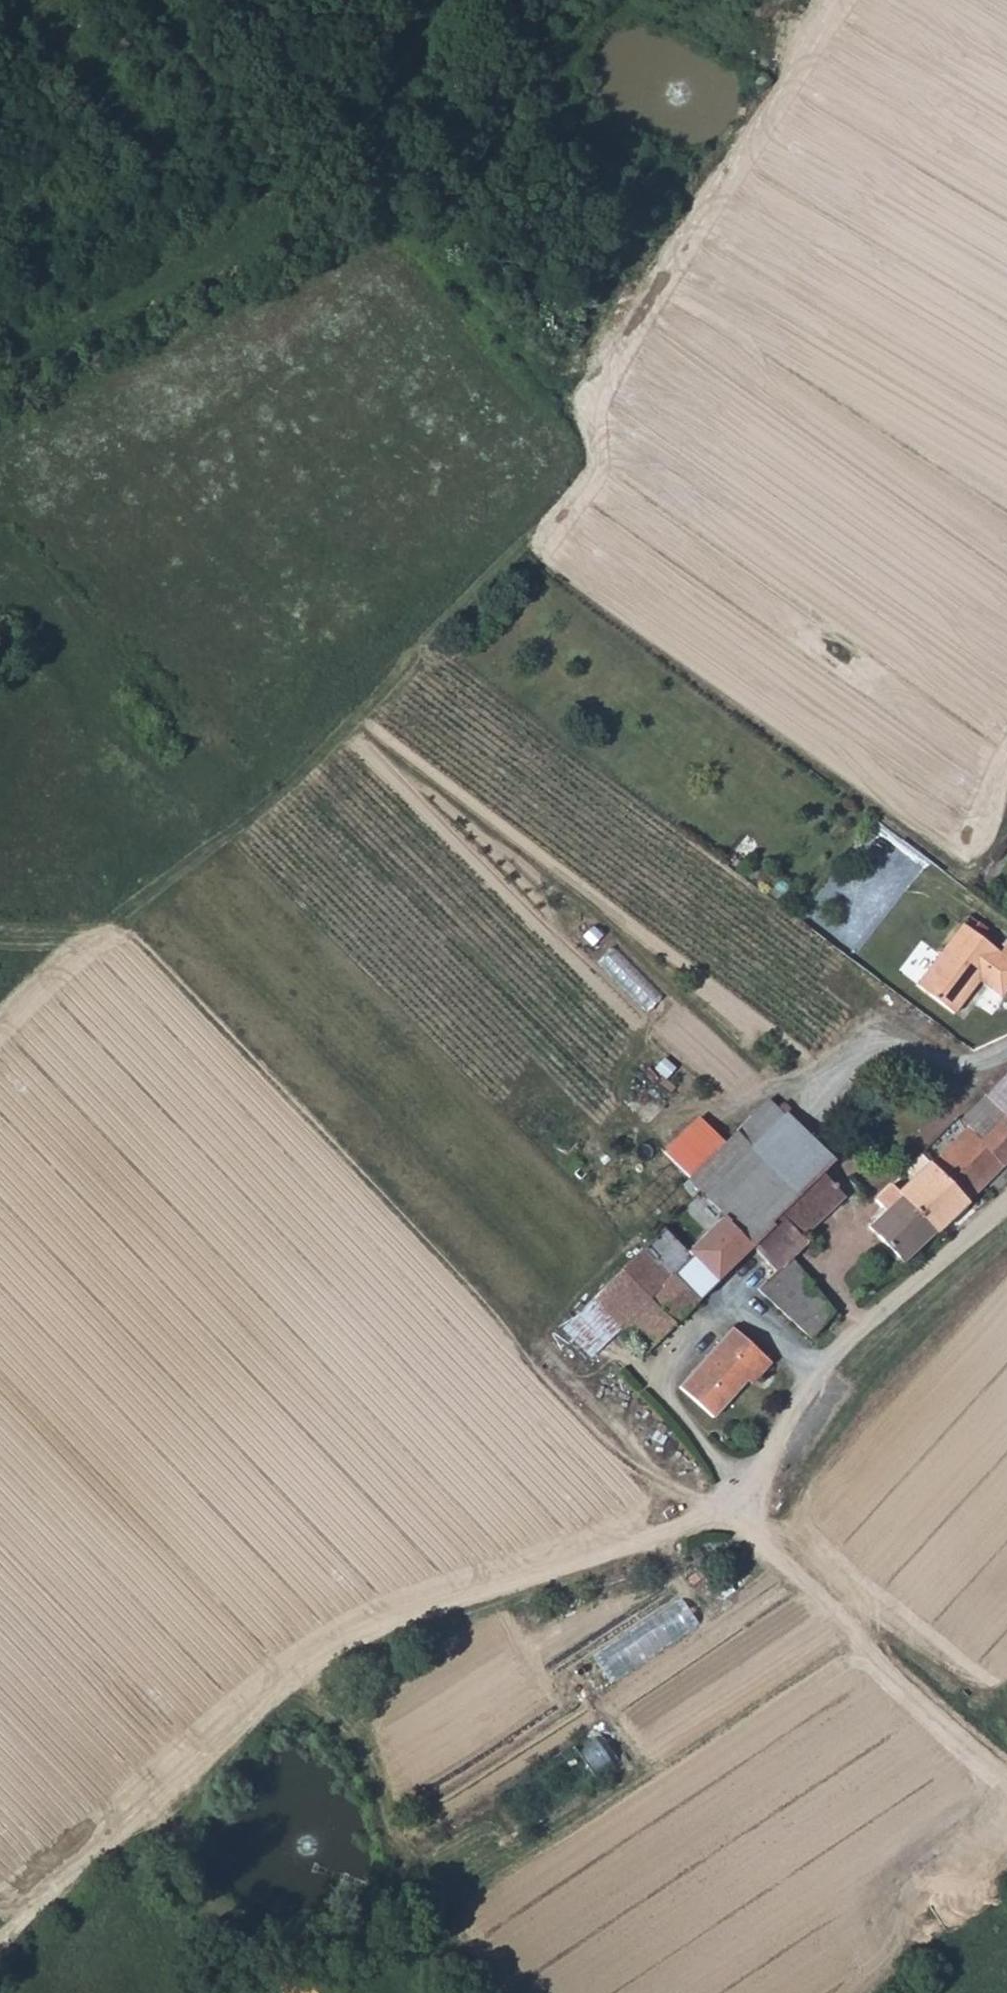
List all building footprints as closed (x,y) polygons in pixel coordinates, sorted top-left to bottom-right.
[(999,1000),(1006,991),(1006,962),(999,957),(963,929),(937,964),(968,989),(974,981),(999,1000)] [(966,1000),(962,997),(968,989),(937,964),(916,990),(952,1018),(966,1000)] [(1004,1112),(1006,1109),(1006,1074),(988,1097),(1004,1112)] [(970,1127),(980,1138),(1004,1112),(988,1097),(985,1095),(963,1120),(970,1127)] [(703,1194),(720,1212),(729,1220),(735,1215),(730,1209),(737,1204),(728,1195),(764,1160),(787,1181),(805,1165),(801,1161),(807,1155),(823,1170),(835,1159),(787,1111),(703,1194)] [(1004,1112),(980,1138),(1004,1165),(1006,1168),(1006,1116),(1004,1112)] [(931,1165),(967,1202),(1004,1165),(980,1138),(970,1127),(931,1165)] [(735,1215),(729,1220),(739,1233),(752,1246),(766,1261),(748,1279),(784,1310),(786,1309),(796,1317),(795,1319),(817,1339),(836,1314),(793,1259),(809,1242),(805,1239),(849,1196),(823,1170),(807,1155),(801,1161),(805,1165),(787,1181),(764,1160),(728,1195),(737,1204),(730,1209),(735,1215)] [(935,1229),(938,1231),(967,1202),(931,1165),(928,1161),(898,1192),(935,1229)] [(684,1201),(687,1198),(658,1169),(655,1172),(684,1201)] [(898,1198),(872,1225),(903,1261),(935,1229),(898,1192),(895,1195),(898,1198)] [(705,1244),(729,1269),(752,1246),(739,1233),(729,1220),(716,1233),(705,1244)] [(648,1301),(671,1325),(729,1269),(705,1244),(674,1275),(670,1279),(662,1271),(641,1249),(611,1278),(597,1293),(649,1347),(658,1339),(634,1314),(648,1301)] [(649,1347),(597,1293),(593,1297),(621,1326),(645,1351),(649,1347)] [(621,1326),(593,1297),(562,1325),(589,1356),(621,1326)] [(658,1339),(671,1325),(648,1301),(634,1314),(658,1339)] [(709,1381),(737,1404),(755,1383),(760,1378),(765,1382),(780,1364),(740,1331),(695,1385),(702,1389),(709,1381)] [(765,1382),(760,1378),(755,1383),(760,1388),(765,1382)] [(695,1385),(691,1389),(689,1393),(722,1422),(737,1404),(709,1381),(702,1389),(695,1385)] [(679,1598),(592,1659),(609,1682),(696,1622),(679,1598)]
